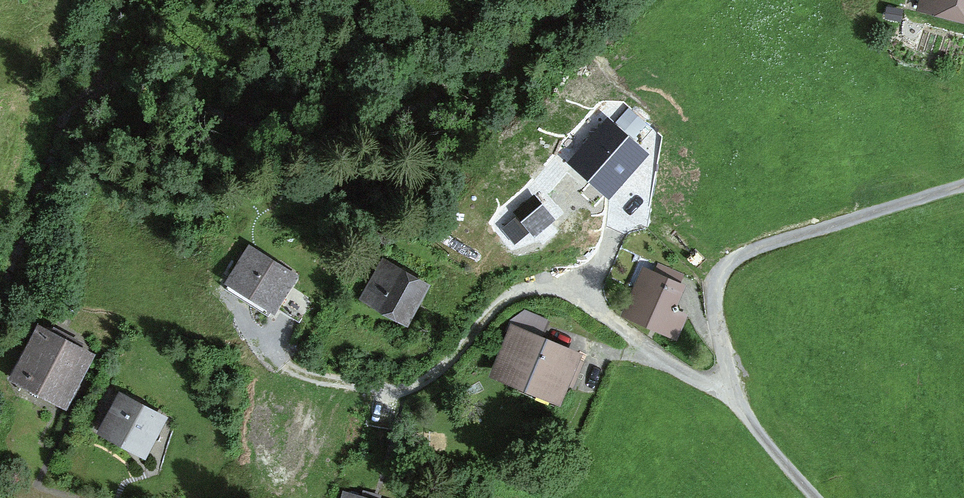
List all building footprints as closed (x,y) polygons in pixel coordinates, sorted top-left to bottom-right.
[(963,12),(963,0),(917,0),(963,12)] [(614,123),(632,140),(647,124),(628,107),(614,123)] [(614,123),(609,118),(569,161),(609,198),(649,155),(632,140),(614,123)] [(556,218),(534,192),(512,212),(515,215),(500,228),(514,245),(531,230),(535,236),(556,218)] [(232,280),(300,322),(314,300),(289,284),(294,276),(251,249),(232,280)] [(381,304),(409,319),(427,286),(383,262),(369,288),(385,297),(381,304)] [(632,309),(675,329),(682,312),(674,300),(680,288),(649,274),(632,309)] [(497,372),(562,398),(580,353),(515,327),(497,372)] [(15,375),(66,402),(90,356),(39,329),(15,375)] [(100,429),(144,452),(162,419),(118,396),(100,429)]
